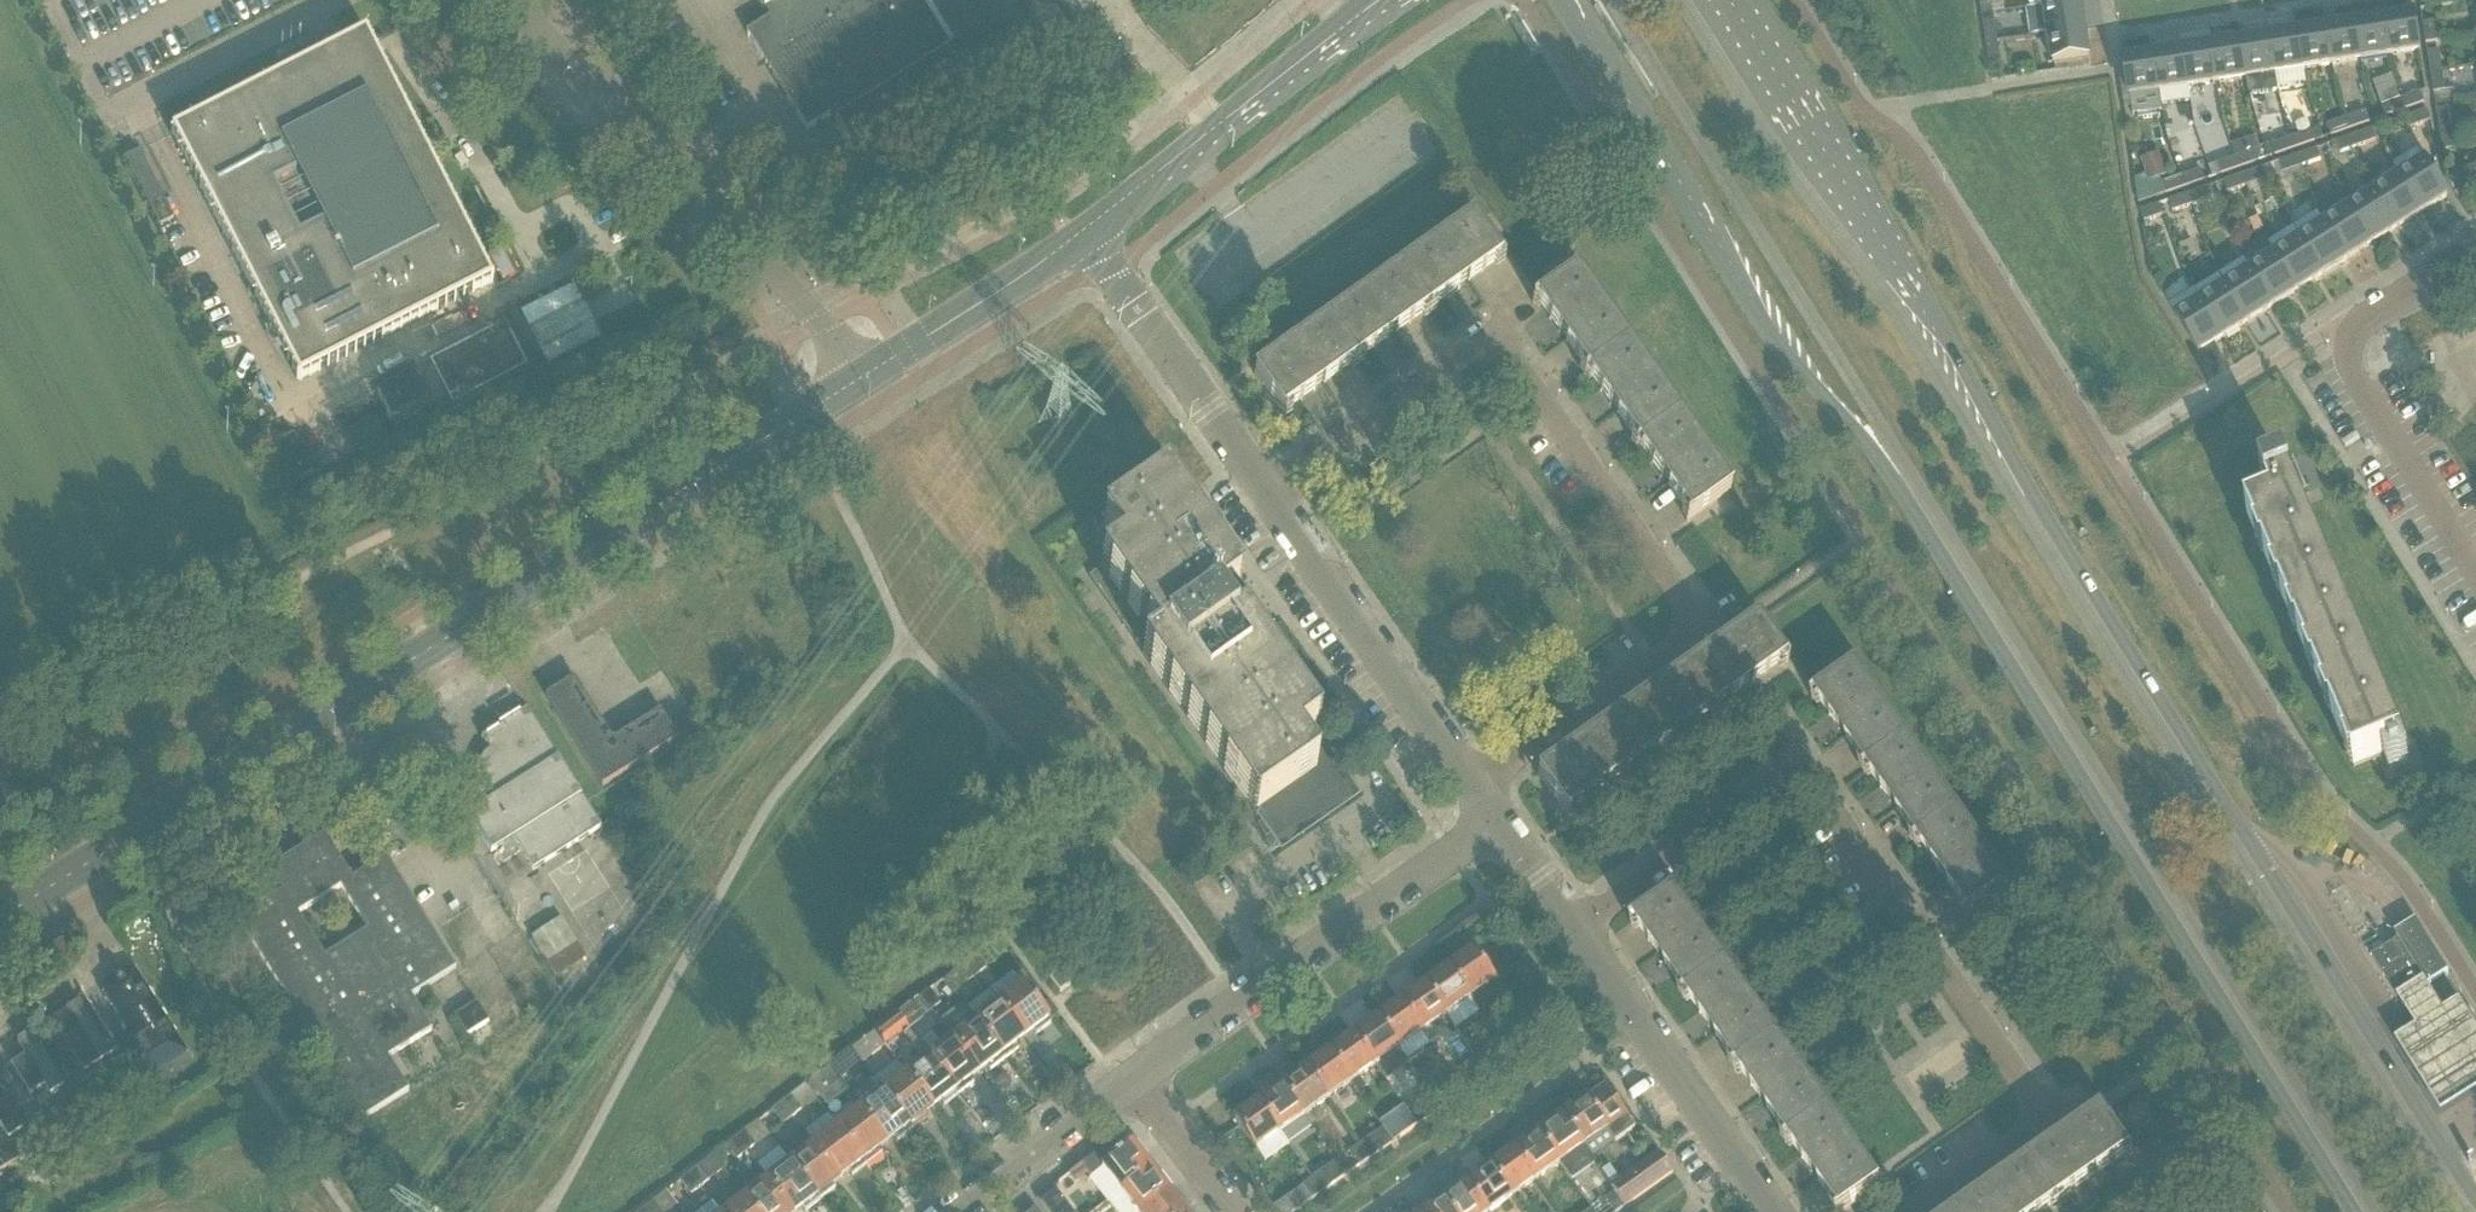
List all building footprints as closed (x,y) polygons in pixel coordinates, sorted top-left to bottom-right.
[(769,18),(746,33),(778,84),(782,82),(790,94),(786,97),(807,130),(830,116),(861,167),(1035,58),(1032,54),(1033,53),(1000,0),(757,0),(769,18)] [(2045,6),(2049,35),(2085,29),(2080,1),(2045,6)] [(2414,17),(2384,21),(2390,57),(2419,52),(2414,17)] [(2384,21),(2355,26),(2361,61),(2390,57),(2384,21)] [(2422,24),(2426,45),(2438,43),(2435,22),(2422,24)] [(1983,25),(1987,45),(1998,43),(1995,23),(1983,25)] [(2355,26),(2326,30),(2332,66),(2361,61),(2355,26)] [(2085,29),(2049,35),(2054,65),(2090,59),(2085,29)] [(2326,30),(2298,35),(2303,70),(2332,66),(2326,30)] [(366,32),(317,57),(318,58),(310,62),(310,61),(308,62),(309,63),(301,67),(301,66),(299,66),(300,67),(292,71),(292,70),(290,71),(291,72),(283,76),(283,75),(281,76),(282,77),(274,81),(274,79),(272,80),(273,81),(265,85),(264,84),(263,85),(264,86),(256,90),(255,89),(254,89),(255,90),(247,94),(246,93),(245,94),(245,95),(238,99),(237,98),(236,99),(236,100),(229,104),(228,103),(227,103),(227,104),(220,108),(219,107),(218,108),(218,109),(211,113),(210,112),(209,113),(209,114),(202,118),(201,116),(200,117),(200,118),(193,122),(192,121),(191,122),(191,123),(184,127),(183,126),(182,126),(182,128),(175,131),(174,130),(172,131),(173,132),(172,133),(172,134),(171,135),(172,136),(173,136),(177,143),(176,144),(177,145),(178,144),(182,152),(181,153),(181,154),(182,154),(186,161),(185,162),(186,163),(187,163),(191,170),(190,171),(191,172),(192,172),(196,179),(194,180),(195,181),(196,181),(200,188),(199,189),(200,190),(201,190),(205,197),(204,198),(204,199),(206,199),(209,206),(208,207),(209,208),(210,208),(214,215),(213,216),(214,217),(215,217),(219,224),(218,225),(218,226),(219,226),(223,233),(222,234),(223,235),(224,235),(228,242),(227,243),(228,245),(229,244),(232,252),(231,252),(232,253),(233,253),(237,261),(236,261),(237,263),(238,262),(242,270),(241,270),(241,272),(242,271),(246,279),(245,279),(246,281),(247,280),(251,288),(250,288),(251,290),(252,289),(256,297),(254,297),(255,299),(256,298),(260,306),(259,306),(260,308),(261,307),(265,315),(264,315),(264,317),(266,316),(269,324),(268,324),(269,326),(270,325),(274,333),(273,333),(274,335),(275,334),(279,342),(278,343),(278,344),(279,343),(283,351),(282,352),(283,353),(284,352),(288,360),(287,361),(288,362),(289,362),(292,369),(291,370),(292,371),(293,371),(297,378),(296,379),(297,380),(298,380),(298,381),(300,380),(300,381),(302,380),(301,380),(309,376),(309,377),(311,376),(310,375),(318,371),(318,372),(320,371),(319,370),(327,366),(327,367),(329,367),(328,366),(336,362),(336,363),(338,362),(337,361),(345,357),(345,358),(347,357),(346,356),(354,353),(355,354),(356,353),(356,352),(363,348),(364,349),(365,348),(365,347),(372,343),(373,344),(374,344),(374,343),(381,339),(382,340),(383,339),(383,338),(390,334),(391,335),(392,334),(392,333),(399,329),(400,331),(401,330),(401,329),(408,325),(409,326),(410,325),(410,324),(417,320),(418,321),(419,320),(419,319),(426,316),(427,317),(428,316),(428,315),(435,311),(436,312),(437,311),(437,310),(481,288),(481,289),(483,288),(482,287),(490,283),(490,284),(492,284),(491,283),(492,282),(492,281),(493,280),(492,279),(491,279),(487,272),(488,271),(487,270),(486,270),(482,263),(484,262),(483,261),(481,261),(477,254),(479,253),(478,251),(476,252),(473,245),(474,244),(474,242),(472,243),(468,236),(470,235),(469,233),(467,234),(463,227),(465,226),(464,224),(463,225),(459,218),(460,217),(460,215),(458,216),(454,209),(456,208),(455,206),(453,207),(450,200),(451,199),(451,197),(449,198),(445,191),(447,190),(446,188),(444,189),(440,182),(442,181),(441,179),(440,180),(436,173),(437,172),(437,170),(435,171),(431,164),(433,163),(372,44),(366,32)] [(2298,35),(2269,39),(2274,75),(2303,70),(2298,35)] [(2269,39),(2240,44),(2245,79),(2274,75),(2269,39)] [(1998,43),(1987,45),(1990,65),(2002,63),(1998,43)] [(2240,44),(2211,48),(2217,84),(2245,79),(2240,44)] [(2211,48),(2182,52),(2188,88),(2217,84),(2211,48)] [(2439,51),(2427,53),(2430,73),(2442,71),(2439,51)] [(2182,52),(2153,57),(2161,107),(2190,103),(2188,88),(2182,52)] [(2153,57),(2124,62),(2126,76),(2129,97),(2132,117),(2137,116),(2138,120),(2157,117),(2156,113),(2162,112),(2161,107),(2153,57)] [(2442,71),(2430,73),(2434,93),(2445,91),(2442,71)] [(2391,76),(2374,82),(2386,117),(2404,111),(2400,100),(2391,76)] [(2401,99),(2400,100),(2404,111),(2424,104),(2420,92),(2401,99)] [(2447,109),(2436,111),(2439,131),(2451,129),(2447,109)] [(2426,110),(2407,117),(2412,129),(2431,122),(2426,110)] [(2365,112),(2347,119),(2351,130),(2369,124),(2365,112)] [(2327,126),(2331,137),(2351,130),(2347,119),(2327,126)] [(2308,121),(2295,125),(2299,135),(2311,131),(2308,121)] [(2451,129),(2439,131),(2443,151),(2454,149),(2451,129)] [(2372,130),(2352,137),(2356,148),(2376,141),(2372,130)] [(2310,132),(2291,139),(2294,149),(2313,143),(2310,132)] [(2352,137),(2334,143),(2338,154),(2339,154),(2356,148),(2352,137)] [(2291,139),(2272,145),(2276,156),(2294,149),(2291,139)] [(2317,149),(2298,156),(2302,167),(2321,160),(2317,149)] [(2256,151),(2236,158),(2240,168),(2259,162),(2259,161),(2256,151)] [(2298,156),(2278,162),(2282,174),(2285,173),(2302,167),(2298,156)] [(2161,158),(2143,165),(2147,176),(2149,182),(2160,178),(2167,175),(2161,158)] [(2236,158),(2217,164),(2221,175),(2240,168),(2236,158)] [(2425,162),(2399,178),(2422,214),(2448,198),(2425,162)] [(2460,164),(2450,178),(2463,188),(2473,172),(2460,164)] [(2262,168),(2242,175),(2246,186),(2266,179),(2262,168)] [(2200,170),(2181,177),(2185,187),(2204,181),(2200,170)] [(2242,175),(2223,182),(2227,193),(2229,192),(2246,186),(2242,175)] [(2147,176),(2135,179),(2139,204),(2166,194),(2162,184),(2160,178),(2149,182),(2147,176)] [(2181,177),(2162,184),(2166,194),(2185,187),(2181,177)] [(2399,178),(2375,193),(2397,229),(2422,214),(2399,178)] [(2207,188),(2189,194),(2192,206),(2211,199),(2207,188)] [(2375,193),(2350,209),(2372,245),(2397,229),(2375,193)] [(2189,194),(2168,201),(2172,213),(2175,212),(2192,206),(2189,194)] [(2142,210),(2140,211),(2144,223),(2146,222),(2164,216),(2160,204),(2142,210)] [(2350,209),(2325,224),(2348,260),(2372,245),(2350,209)] [(1472,220),(1400,271),(1402,274),(1431,315),(1429,312),(1501,261),(1503,264),(1504,263),(1476,223),(1473,219),(1472,220)] [(2325,224),(2301,240),(2323,276),(2348,260),(2325,224)] [(2293,228),(2268,243),(2276,255),(2298,291),(2323,276),(2301,240),(2293,228)] [(2276,255),(2251,271),(2274,307),(2298,291),(2276,255)] [(1400,271),(1327,322),(1329,325),(1358,366),(1359,366),(1357,363),(1428,312),(1430,315),(1431,315),(1402,274),(1400,271)] [(2251,271),(2226,286),(2249,322),(2274,307),(2251,271)] [(1573,274),(1532,303),(1533,304),(1537,301),(1587,373),(1583,376),(1584,376),(1625,347),(1627,346),(1576,274),(1576,273),(1576,272),(1573,274)] [(2226,286),(2202,302),(2224,338),(2249,322),(2226,286)] [(573,287),(519,313),(528,332),(582,306),(573,287)] [(2169,305),(2168,305),(2176,318),(2198,354),(2224,338),(2202,302),(2194,289),(2169,305)] [(537,347),(546,366),(601,340),(592,321),(537,347)] [(1255,373),(1254,374),(1285,418),(1286,417),(1284,414),(1356,363),(1358,366),(1329,325),(1327,322),(1255,373)] [(439,354),(437,355),(442,364),(455,389),(475,379),(457,345),(439,354)] [(1625,347),(1584,376),(1584,377),(1588,374),(1638,445),(1634,448),(1635,449),(1676,420),(1678,418),(1627,346),(1625,347)] [(409,367),(372,386),(390,423),(427,404),(409,367)] [(1676,420),(1635,449),(1639,446),(1690,518),(1689,518),(1685,521),(1686,522),(1728,492),(1730,491),(1729,490),(1728,490),(1678,418),(1676,420)] [(2354,768),(2378,757),(2389,753),(2395,768),(2410,762),(2402,746),(2397,748),(2292,499),(2306,493),(2307,495),(2309,494),(2307,491),(2306,491),(2301,479),(2302,479),(2294,461),(2293,461),(2293,463),(2283,467),(2285,471),(2262,481),(2272,505),(2248,516),(2354,768)] [(1103,567),(1088,578),(1144,656),(1145,656),(1238,788),(1256,814),(1258,813),(1259,814),(1255,817),(1256,818),(1262,814),(1276,841),(1350,801),(1317,740),(1319,739),(1318,737),(1300,750),(1297,746),(1315,733),(1238,625),(1223,603),(1226,601),(1237,593),(1162,487),(1142,501),(1103,529),(1121,555),(1103,567)] [(1685,671),(1683,672),(1714,716),(1712,713),(1784,662),(1786,665),(1787,664),(1756,621),(1743,630),(1719,647),(1718,648),(1701,659),(1685,671)] [(1856,669),(1812,700),(1813,701),(1817,698),(1868,770),(1867,770),(1864,773),(1905,744),(1907,743),(1856,671),(1857,670),(1856,669)] [(1611,723),(1641,767),(1642,767),(1640,764),(1711,714),(1713,716),(1714,716),(1683,672),(1646,698),(1629,710),(1611,723)] [(602,787),(678,740),(660,711),(613,741),(598,719),(573,679),(545,697),(602,787)] [(480,786),(481,788),(489,801),(467,815),(491,853),(513,839),(533,871),(601,827),(527,709),(482,738),(489,750),(487,752),(486,753),(484,755),(482,757),(481,759),(480,761),(479,763),(478,765),(477,767),(477,770),(477,772),(477,774),(477,777),(477,779),(478,781),(479,784),(480,786)] [(1557,761),(1537,775),(1568,819),(1569,818),(1567,815),(1639,765),(1641,767),(1611,723),(1574,749),(1573,750),(1557,761)] [(1905,744),(1864,773),(1864,774),(1868,771),(1919,842),(1918,842),(1915,845),(1956,817),(1958,815),(1907,743),(1905,744)] [(1956,817),(1915,845),(1915,846),(1919,843),(1970,914),(1970,915),(1966,918),(1966,919),(2010,888),(2010,887),(2009,887),(1958,815),(1956,817)] [(386,859),(352,880),(324,835),(269,870),(283,893),(238,921),(239,922),(363,1120),(364,1119),(384,1107),(409,1092),(388,1059),(432,1031),(411,998),(456,970),(399,879),(386,859)] [(499,891),(472,903),(489,944),(516,932),(499,891)] [(1660,905),(1631,925),(1632,926),(1636,923),(1687,995),(1686,995),(1683,998),(1724,969),(1673,897),(1676,895),(1675,894),(1660,905)] [(560,919),(531,938),(557,979),(587,959),(560,919)] [(2427,986),(2431,983),(2437,980),(2448,973),(2416,921),(2405,928),(2395,934),(2398,940),(2371,957),(2383,976),(2385,975),(2388,980),(2401,1000),(2426,984),(2427,986)] [(1454,962),(1446,968),(1469,1001),(1494,983),(1471,951),(1469,951),(1467,949),(1452,960),(1454,962)] [(966,962),(977,976),(986,969),(975,955),(966,962)] [(960,967),(957,969),(968,983),(977,976),(966,962),(960,967)] [(1436,971),(1420,982),(1446,1018),(1469,1001),(1446,968),(1438,974),(1436,971)] [(114,1043),(140,1083),(187,1054),(134,970),(131,971),(127,969),(119,974),(120,979),(117,981),(113,978),(105,983),(105,988),(102,990),(105,995),(104,996),(111,1007),(113,1007),(116,1012),(115,1013),(122,1024),(123,1024),(129,1033),(114,1043)] [(1724,969),(1683,998),(1683,999),(1687,996),(1738,1067),(1737,1067),(1734,1070),(1734,1071),(1775,1042),(1724,969)] [(1060,971),(1049,979),(1060,993),(1071,984),(1060,971)] [(1407,996),(1399,1001),(1422,1034),(1446,1018),(1420,982),(1405,993),(1407,996)] [(1020,984),(997,1002),(1022,1035),(1029,1029),(1035,1036),(1050,1025),(1047,1022),(1048,1021),(1020,984)] [(2427,986),(2426,984),(2401,1000),(2397,1002),(2417,1033),(2396,1046),(2441,1118),(2475,1097),(2475,1030),(2460,1004),(2444,1014),(2427,986)] [(929,991),(920,998),(931,1011),(940,1004),(929,991)] [(931,1011),(920,998),(911,1005),(921,1019),(931,1011)] [(1389,1004),(1373,1015),(1398,1051),(1422,1034),(1399,1001),(1391,1007),(1389,1004)] [(997,1002),(974,1019),(1004,1059),(1019,1048),(1014,1041),(1022,1035),(997,1002)] [(455,1017),(467,1037),(489,1023),(476,1003),(455,1017)] [(109,1057),(81,1005),(51,1021),(62,1041),(79,1032),(97,1064),(109,1057)] [(964,1007),(941,1024),(976,1070),(984,1063),(990,1070),(1004,1059),(974,1019),(964,1007)] [(898,1015),(874,1033),(884,1046),(907,1028),(898,1015)] [(1359,1029),(1351,1035),(1374,1068),(1398,1051),(1373,1015),(1357,1026),(1359,1029)] [(941,1024),(918,1042),(920,1044),(928,1055),(958,1094),(974,1082),(969,1075),(976,1070),(941,1024)] [(874,1033),(851,1050),(863,1066),(878,1055),(876,1052),(884,1046),(874,1033)] [(1341,1038),(1325,1049),(1351,1084),(1374,1068),(1351,1035),(1343,1040),(1341,1038)] [(33,1036),(19,1044),(26,1057),(11,1066),(30,1098),(45,1088),(54,1103),(68,1095),(33,1036)] [(1511,1039),(1501,1045),(1511,1060),(1521,1053),(1511,1039)] [(1775,1042),(1734,1071),(1735,1072),(1739,1069),(1790,1140),(1789,1140),(1785,1143),(1786,1143),(1826,1115),(1775,1042)] [(1511,1060),(1501,1045),(1491,1052),(1501,1066),(1511,1060)] [(1312,1063),(1304,1068),(1327,1101),(1351,1084),(1325,1049),(1310,1060),(1312,1063)] [(928,1055),(905,1072),(930,1105),(938,1099),(943,1105),(958,1094),(928,1055)] [(88,1078),(73,1088),(80,1100),(89,1115),(105,1105),(138,1084),(139,1084),(130,1068),(123,1057),(88,1078)] [(840,1058),(828,1068),(839,1082),(851,1073),(840,1058)] [(821,1073),(807,1083),(826,1108),(847,1092),(839,1082),(828,1068),(821,1073)] [(1294,1071),(1278,1082),(1304,1118),(1327,1101),(1304,1068),(1296,1074),(1294,1071)] [(905,1072),(882,1090),(913,1129),(928,1118),(922,1111),(930,1105),(905,1072)] [(1463,1072),(1453,1079),(1463,1093),(1473,1086),(1463,1072)] [(1463,1093),(1453,1079),(1444,1086),(1454,1100),(1463,1093)] [(1264,1096),(1256,1102),(1279,1135),(1304,1118),(1278,1082),(1262,1093),(1264,1096)] [(1569,1110),(1561,1116),(1584,1148),(1591,1159),(1634,1128),(1605,1087),(1586,1100),(1585,1098),(1584,1099),(1582,1097),(1567,1107),(1569,1110)] [(882,1090),(859,1108),(884,1141),(892,1134),(898,1141),(913,1129),(882,1090)] [(0,1096),(0,1134),(4,1141),(21,1131),(0,1096)] [(782,1103),(792,1117),(802,1109),(792,1096),(782,1103)] [(44,1114),(27,1125),(30,1130),(40,1146),(58,1135),(89,1115),(80,1100),(70,1106),(48,1119),(44,1114)] [(1238,1110),(1231,1115),(1233,1118),(1232,1119),(1238,1127),(1255,1151),(1264,1163),(1288,1146),(1279,1135),(1256,1102),(1248,1108),(1246,1105),(1238,1110)] [(774,1109),(772,1111),(782,1125),(792,1117),(782,1103),(774,1109)] [(1416,1106),(1406,1113),(1416,1127),(1426,1120),(1416,1106)] [(859,1108),(836,1125),(866,1165),(882,1153),(877,1146),(884,1141),(859,1108)] [(2103,1112),(2030,1164),(2061,1207),(2056,1201),(2128,1150),(2133,1157),(2134,1156),(2103,1112)] [(1416,1127),(1406,1113),(1397,1119),(1407,1133),(1416,1127)] [(1786,1143),(1786,1144),(1790,1141),(1841,1211),(1844,1211),(1881,1186),(1880,1185),(1877,1187),(1826,1115),(1786,1143)] [(1595,1164),(1583,1148),(1561,1116),(1552,1121),(1551,1119),(1535,1130),(1560,1165),(1571,1181),(1595,1164)] [(836,1125),(813,1143),(838,1176),(846,1169),(851,1176),(866,1165),(836,1125)] [(7,1167),(40,1146),(30,1130),(0,1149),(0,1171),(7,1167)] [(1521,1144),(1513,1149),(1536,1182),(1560,1165),(1535,1130),(1519,1141),(1521,1144)] [(736,1138),(735,1139),(746,1153),(755,1146),(744,1132),(736,1138)] [(728,1145),(725,1146),(736,1160),(746,1153),(735,1139),(728,1145)] [(1368,1139),(1359,1146),(1369,1160),(1378,1153),(1368,1139)] [(1090,1159),(1081,1166),(1090,1177),(1088,1179),(1106,1203),(1119,1193),(1151,1169),(1145,1161),(1148,1158),(1137,1143),(1133,1146),(1133,1145),(1124,1152),(1114,1140),(1090,1159)] [(813,1143),(790,1161),(820,1200),(835,1189),(830,1182),(838,1176),(813,1143)] [(1359,1146),(1350,1153),(1359,1166),(1369,1160),(1359,1146)] [(1503,1152),(1488,1163),(1512,1198),(1536,1182),(1513,1149),(1505,1155),(1503,1152)] [(1672,1173),(1658,1154),(1611,1187),(1615,1192),(1625,1207),(1672,1173)] [(711,1157),(689,1174),(700,1188),(722,1171),(711,1157)] [(790,1161),(766,1178),(792,1211),(800,1205),(805,1211),(820,1200),(790,1161)] [(1336,1162),(1328,1168),(1337,1181),(1345,1176),(1336,1162)] [(1466,1183),(1486,1211),(1493,1211),(1512,1198),(1488,1163),(1472,1174),(1474,1177),(1466,1183)] [(1961,1211),(2040,1211),(2055,1201),(2060,1208),(2061,1207),(2030,1164),(1961,1211)] [(1106,1203),(1113,1211),(1142,1211),(1172,1189),(1160,1173),(1157,1176),(1151,1169),(1119,1193),(1106,1203)] [(1321,1173),(1311,1180),(1321,1193),(1330,1186),(1321,1173)] [(700,1188),(689,1174),(680,1181),(691,1195),(700,1188)] [(743,1196),(756,1211),(791,1211),(792,1211),(766,1178),(743,1196)] [(1311,1180),(1302,1186),(1311,1199),(1321,1193),(1311,1180)] [(1440,1197),(1451,1211),(1486,1211),(1466,1183),(1458,1188),(1456,1186),(1440,1197)] [(1180,1206),(1183,1204),(1172,1189),(1142,1211),(1184,1211),(1180,1206)] [(1047,1211),(1073,1211),(1056,1191),(1040,1203),(1047,1211)] [(1615,1192),(1605,1200),(1614,1211),(1617,1211),(1625,1207),(1615,1192)] [(722,1211),(756,1211),(743,1196),(722,1211)] [(1424,1211),(1451,1211),(1440,1197),(1425,1208),(1426,1210),(1424,1211)] [(1272,1208),(1275,1211),(1290,1211),(1282,1201),(1272,1208)] [(643,1210),(645,1211),(660,1211),(652,1202),(644,1209),(643,1210)] [(700,1211),(719,1211),(712,1203),(700,1211)]
